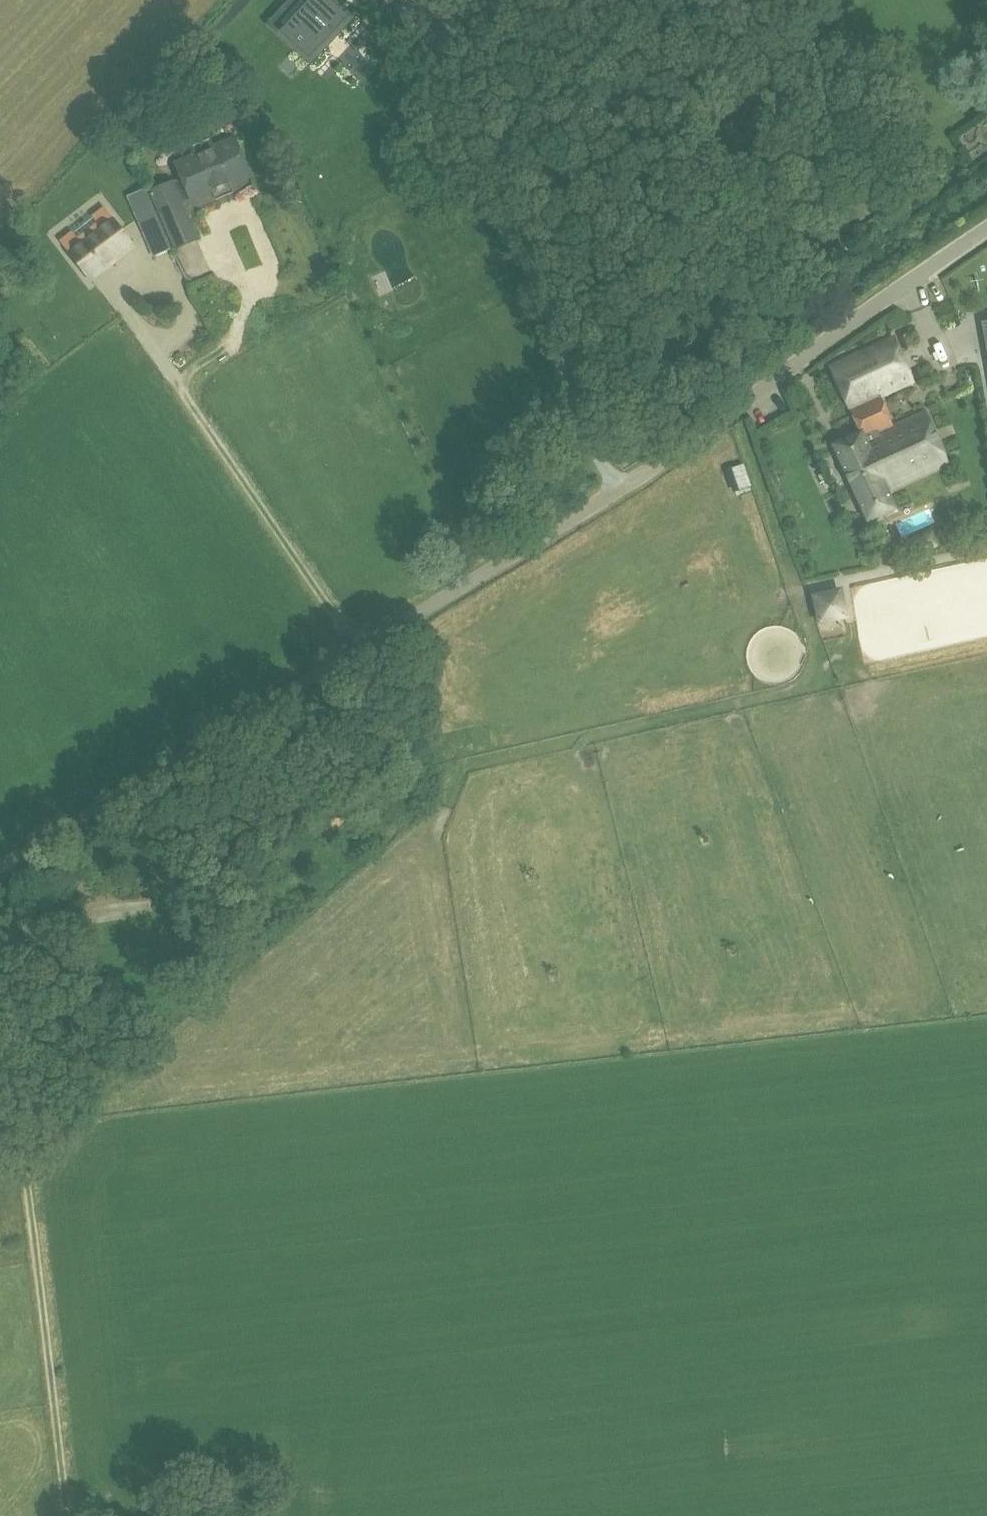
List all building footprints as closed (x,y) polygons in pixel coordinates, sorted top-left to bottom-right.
[(283,34),(308,57),(320,44),(325,48),(338,33),(334,29),(346,16),(329,0),(315,0),(283,34)] [(153,191),(177,249),(197,240),(180,197),(190,193),(194,201),(252,177),(236,139),(178,163),(184,178),(153,191)] [(151,201),(135,208),(146,234),(163,227),(151,201)] [(104,210),(63,241),(91,278),(132,247),(104,210)] [(859,502),(867,522),(896,509),(887,489),(947,462),(925,412),(893,426),(880,396),(914,381),(896,339),(831,367),(861,434),(834,445),(859,502)] [(812,595),(819,625),(849,618),(842,588),(812,595)] [(868,613),(889,663),(924,649),(920,638),(924,636),(914,611),(888,622),(882,607),(868,613)]
